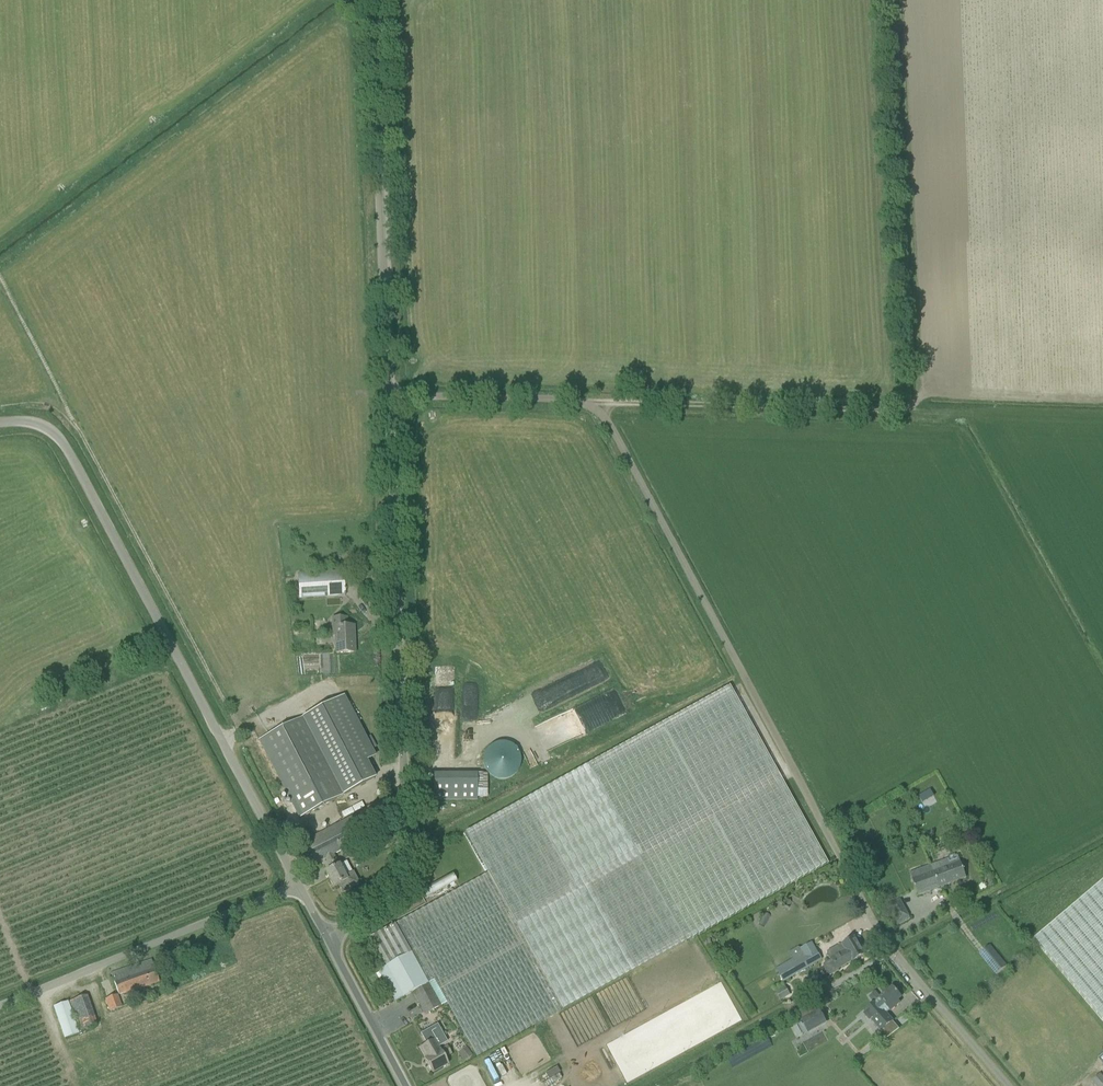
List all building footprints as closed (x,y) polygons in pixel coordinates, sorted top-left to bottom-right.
[(300,599),(345,596),(343,572),(298,575),(300,599)] [(336,654),(354,653),(353,637),(354,637),(354,627),(346,627),(346,618),(333,619),(334,636),(336,636),(336,654)] [(450,713),(449,677),(437,677),(437,688),(439,688),(439,713),(450,713)] [(730,687),(482,823),(465,833),(488,873),(449,895),(370,938),(386,967),(379,971),(396,1002),(413,993),(425,1015),(447,1003),(477,1057),(828,864),(730,687)] [(259,739),(300,818),(376,779),(367,761),(375,757),(344,696),(259,739)] [(354,710),(358,721),(365,719),(360,708),(354,710)] [(486,777),(520,777),(519,743),(486,743),(486,777)] [(477,773),(433,772),(433,800),(476,800),(477,773)] [(367,810),(305,841),(309,850),(299,855),(306,869),(326,860),(331,870),(325,873),(334,888),(338,885),(343,893),(359,884),(353,873),(345,877),(339,865),(339,866),(333,855),(351,847),(351,846),(378,832),(367,810)] [(918,896),(966,878),(961,861),(960,862),(958,855),(910,873),(918,896)] [(1035,939),(1102,1019),(1102,881),(1035,939)] [(787,912),(790,905),(791,903),(786,900),(785,903),(782,910),(787,912)] [(853,961),(864,955),(855,938),(843,945),(840,946),(837,946),(828,952),(828,955),(829,958),(831,959),(824,963),(825,968),(828,973),(830,975),(838,970),(838,969),(853,961)] [(778,973),(779,974),(783,982),(821,960),(812,943),(802,949),(799,947),(789,953),(795,963),(778,973)] [(997,974),(1007,966),(990,946),(980,954),(997,974)] [(152,961),(111,974),(119,995),(125,993),(125,994),(159,982),(152,961)] [(891,1011),(900,1003),(898,1001),(901,998),(893,988),(881,998),(876,992),(869,997),(874,1004),(866,1011),(883,1031),(893,1022),(886,1014),(890,1010),(891,1011)] [(780,1001),(787,997),(782,989),(775,993),(780,1001)] [(80,1031),(98,1025),(87,994),(69,1000),(80,1031)] [(121,1008),(117,996),(106,999),(111,1012),(121,1008)] [(54,1005),(63,1038),(79,1033),(69,1001),(54,1005)] [(797,1022),(803,1034),(820,1025),(814,1013),(797,1022)] [(461,1039),(453,1045),(464,1061),(472,1055),(461,1039)] [(442,1050),(436,1040),(421,1048),(427,1059),(425,1060),(432,1073),(448,1064),(444,1058),(451,1054),(447,1047),(442,1050)] [(548,1080),(559,1074),(560,1073),(557,1068),(556,1068),(545,1074),(548,1080)] [(542,1084),(543,1085),(550,1085),(562,1079),(559,1074),(542,1084)] [(1100,1074),(1092,1081),(1096,1085),(1102,1085),(1102,1077),(1100,1074)]
